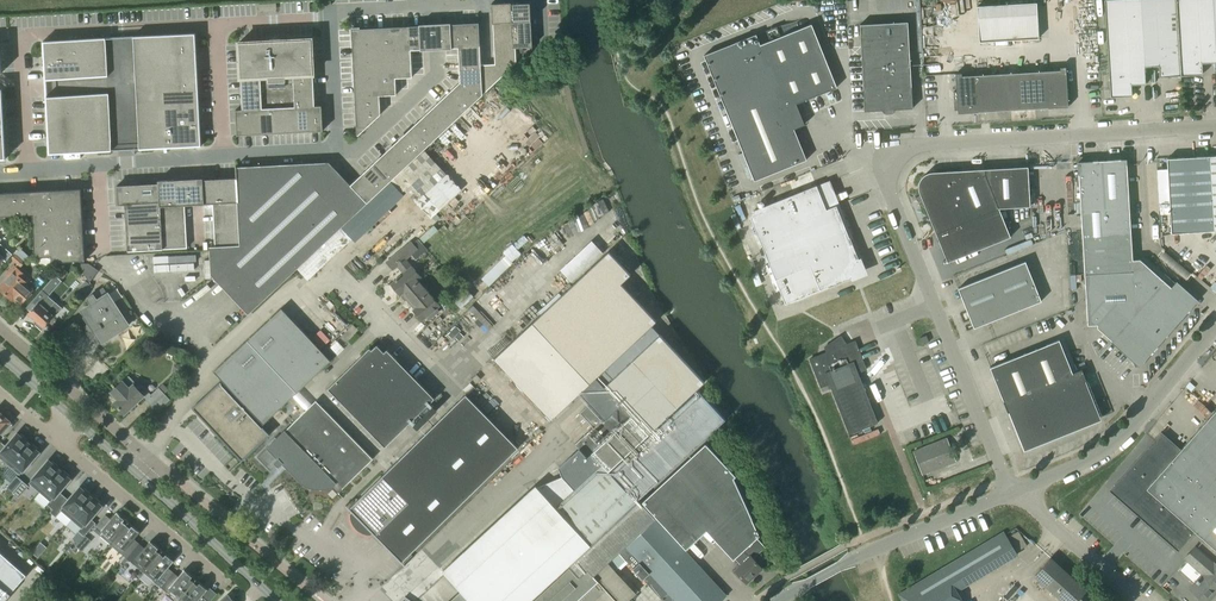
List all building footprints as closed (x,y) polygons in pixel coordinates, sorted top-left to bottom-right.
[(1147,83),(1146,66),(1145,66),(1141,0),(1106,0),(1111,96),(1133,95),(1132,84),(1147,83)] [(1160,65),(1160,76),(1182,75),(1177,0),(1141,0),(1145,66),(1146,66),(1160,65)] [(1182,75),(1204,74),(1203,63),(1215,62),(1215,30),(1215,0),(1177,0),(1182,75)] [(977,5),(979,41),(1039,37),(1036,1),(977,5)] [(512,3),(512,2),(492,3),(493,23),(513,22),(512,3)] [(512,3),(513,22),(531,21),(530,3),(512,3)] [(884,44),(888,109),(912,108),(907,20),(882,22),(884,44)] [(531,21),(513,22),(514,34),(532,34),(531,21)] [(479,22),(463,23),(464,51),(480,49),(479,22)] [(513,22),(493,23),(494,39),(514,38),(514,34),(513,22)] [(860,45),(884,44),(882,22),(858,23),(860,45)] [(464,51),(463,23),(436,25),(437,49),(458,48),(458,51),(464,51)] [(795,103),(836,86),(810,23),(759,44),(754,33),(702,55),(753,181),(805,159),(793,128),(803,124),(795,103)] [(409,26),(411,50),(437,49),(436,25),(409,26)] [(409,26),(394,27),(394,50),(411,50),(409,26)] [(394,27),(377,28),(377,48),(378,60),(395,60),(394,50),(394,27)] [(352,29),(353,49),(377,48),(377,28),(352,29)] [(532,47),(532,34),(514,34),(514,38),(514,48),(516,48),(532,47)] [(195,37),(160,39),(161,55),(161,72),(197,70),(195,37)] [(514,38),(494,39),(495,55),(516,54),(516,48),(514,48),(514,38)] [(161,55),(160,39),(132,40),(133,57),(161,55)] [(270,41),(239,43),(242,110),(236,110),(237,136),(249,135),(261,134),(274,134),(286,133),(299,132),(311,132),(323,131),(322,106),(315,106),(311,39),(281,41),(280,39),(270,40),(270,41)] [(118,41),(103,42),(103,59),(104,76),(105,93),(106,109),(107,128),(108,144),(124,143),(137,143),(136,127),(136,110),(135,92),(134,74),(133,57),(132,40),(118,41)] [(103,42),(80,43),(81,61),(103,59),(103,42)] [(45,63),(81,61),(80,43),(44,45),(45,63)] [(888,109),(884,44),(860,45),(863,110),(888,109)] [(353,49),(353,66),(378,64),(378,60),(377,48),(353,49)] [(464,51),(458,51),(460,67),(481,66),(481,65),(480,49),(464,51)] [(411,50),(394,50),(395,60),(396,78),(412,77),(411,50)] [(495,55),(495,64),(503,75),(516,63),(516,54),(495,55)] [(161,55),(133,57),(134,74),(161,72),(161,55)] [(103,59),(81,61),(81,77),(104,76),(103,59)] [(395,60),(378,60),(378,64),(379,81),(379,95),(396,94),(396,78),(395,60)] [(81,61),(45,63),(46,79),(81,77),(81,61)] [(378,64),(353,66),(354,82),(379,81),(378,64)] [(483,95),(503,75),(495,64),(481,65),(481,66),(483,95)] [(975,74),(978,111),(1068,105),(1068,103),(1072,102),(1071,83),(1067,84),(1066,65),(1061,66),(1061,69),(975,74)] [(457,85),(474,103),(483,95),(481,66),(460,67),(460,82),(457,85)] [(197,70),(161,72),(162,91),(163,109),(199,107),(197,70)] [(135,92),(162,91),(161,72),(134,74),(135,92)] [(977,111),(978,111),(975,74),(961,75),(961,72),(955,72),(956,91),(952,91),(954,110),(957,110),(957,112),(977,111)] [(81,77),(82,94),(105,93),(104,76),(81,77)] [(82,94),(81,77),(46,79),(46,96),(82,94)] [(354,82),(355,99),(379,98),(379,95),(379,81),(354,82)] [(457,85),(445,96),(462,115),(474,103),(457,85)] [(162,91),(135,92),(136,110),(163,109),(162,91)] [(105,93),(82,94),(83,111),(106,109),(105,93)] [(82,94),(46,96),(47,112),(83,111),(82,94)] [(445,96),(433,107),(450,126),(462,115),(445,96)] [(355,99),(356,115),(380,114),(379,98),(355,99)] [(199,107),(163,109),(164,125),(165,142),(200,140),(199,107)] [(433,107),(421,119),(439,137),(450,126),(433,107)] [(106,109),(83,111),(84,129),(107,128),(106,109)] [(163,109),(136,110),(136,127),(164,125),(163,109)] [(83,111),(47,112),(49,147),(85,145),(84,129),(83,111)] [(357,135),(380,114),(356,115),(357,135)] [(439,137),(421,119),(409,130),(427,148),(439,137)] [(164,125),(136,127),(137,143),(165,142),(164,125)] [(107,128),(84,129),(85,145),(108,144),(107,128)] [(424,150),(427,148),(409,130),(397,141),(415,160),(424,150)] [(397,141),(385,152),(403,171),(415,160),(397,141)] [(359,234),(358,232),(373,218),(403,189),(431,219),(462,190),(424,150),(415,160),(403,171),(391,182),(379,193),(367,204),(297,269),(308,281),(359,234)] [(385,152),(374,163),(391,182),(403,171),(385,152)] [(1170,212),(1212,210),(1209,156),(1167,159),(1170,212)] [(1132,260),(1131,253),(1126,159),(1077,161),(1083,273),(1132,271),(1132,260)] [(328,163),(237,167),(241,247),(240,247),(210,248),(211,275),(248,315),(297,269),(367,204),(349,185),(328,163)] [(374,163),(361,175),(379,193),(391,182),(374,163)] [(1012,172),(984,174),(998,208),(1029,206),(1027,166),(1012,167),(1012,172)] [(934,232),(935,233),(970,219),(969,210),(998,208),(984,174),(957,175),(957,170),(930,172),(928,172),(925,173),(922,175),(920,177),(919,180),(918,183),(917,186),(917,189),(918,191),(934,232)] [(361,175),(349,185),(367,204),(379,193),(361,175)] [(127,233),(128,251),(162,250),(187,248),(186,234),(186,219),(185,205),(203,204),(213,204),(214,218),(214,232),(215,245),(210,246),(210,248),(240,247),(239,231),(238,217),(238,203),(236,178),(219,179),(202,180),(202,178),(175,180),(159,181),(158,181),(158,184),(138,185),(117,186),(118,205),(125,205),(126,219),(127,233)] [(851,275),(852,272),(856,262),(858,261),(858,263),(859,262),(849,237),(848,237),(835,205),(825,209),(815,185),(752,211),(749,218),(784,304),(827,286),(828,287),(853,277),(853,276),(851,277),(851,275)] [(81,189),(64,190),(48,190),(31,191),(14,192),(0,193),(0,217),(16,216),(32,215),(33,230),(34,247),(35,257),(51,257),(52,262),(85,261),(84,244),(83,228),(82,212),(81,189)] [(1009,236),(998,208),(969,210),(970,219),(935,233),(946,262),(1009,236)] [(1171,234),(1213,232),(1212,210),(1170,212),(1171,234)] [(441,306),(420,282),(423,279),(412,267),(413,266),(407,260),(419,249),(411,241),(386,262),(393,271),(397,268),(403,274),(390,284),(400,296),(402,295),(414,309),(412,310),(422,322),(426,318),(429,321),(440,312),(437,309),(441,306)] [(3,259),(6,261),(12,254),(0,243),(0,262),(3,259)] [(14,298),(21,304),(32,291),(26,285),(28,283),(23,279),(26,275),(20,269),(30,257),(20,248),(11,258),(18,264),(15,267),(14,266),(7,275),(9,277),(0,287),(0,289),(13,300),(14,298)] [(580,577),(581,577),(580,576),(587,570),(593,576),(608,562),(619,553),(656,519),(657,518),(642,502),(640,499),(726,420),(698,390),(610,471),(609,470),(649,434),(704,382),(660,335),(604,387),(596,378),(656,321),(621,284),(631,275),(609,252),(494,359),(551,420),(580,393),(590,404),(580,413),(593,427),(575,444),(579,449),(559,467),(563,476),(538,487),(528,495),(443,571),(467,597),(462,600),(529,600),(568,565),(580,577)] [(1137,363),(1193,302),(1174,285),(1170,288),(1139,260),(1132,260),(1132,271),(1083,273),(1086,326),(1096,325),(1096,328),(1111,342),(1112,340),(1137,363)] [(973,328),(1040,302),(1025,262),(957,289),(973,328)] [(77,264),(90,283),(99,271),(89,264),(77,264)] [(55,275),(26,308),(30,312),(28,314),(38,323),(35,325),(42,331),(46,327),(45,326),(54,316),(48,311),(55,302),(49,296),(62,281),(55,275)] [(466,288),(453,299),(461,308),(474,297),(466,288)] [(91,304),(82,310),(86,316),(83,317),(88,325),(86,327),(86,328),(85,328),(85,330),(86,332),(86,333),(86,334),(87,335),(88,337),(89,338),(90,338),(91,339),(91,340),(92,340),(93,341),(95,341),(98,340),(100,344),(129,325),(108,293),(97,300),(93,294),(87,298),(91,304)] [(330,361),(336,356),(346,346),(340,339),(329,348),(328,347),(322,352),(282,308),(214,372),(263,424),(330,361)] [(922,344),(928,342),(926,335),(919,338),(922,344)] [(878,423),(860,378),(858,373),(867,369),(855,341),(844,345),(838,337),(824,347),(826,353),(809,359),(820,388),(830,384),(849,434),(878,423)] [(1041,398),(1007,412),(1007,413),(1010,411),(1022,441),(1023,441),(1030,444),(1031,445),(1097,418),(1082,382),(1086,381),(1081,369),(1072,373),(1058,340),(1024,354),(1041,398)] [(328,390),(385,448),(411,423),(417,428),(436,409),(430,404),(434,399),(387,350),(382,355),(375,347),(371,351),(369,349),(327,390),(328,390)] [(1002,401),(1007,412),(1041,398),(1024,354),(989,368),(1003,401),(1002,401)] [(175,365),(173,371),(178,375),(184,372),(184,367),(182,363),(175,365)] [(477,375),(472,379),(476,384),(481,379),(477,375)] [(169,390),(163,384),(151,395),(142,386),(140,388),(129,376),(111,392),(118,399),(114,403),(125,414),(144,396),(153,406),(169,390)] [(222,383),(221,382),(194,408),(242,460),(270,434),(263,427),(262,428),(221,384),(222,383)] [(518,449),(465,395),(349,510),(401,563),(518,449)] [(316,401),(285,430),(267,448),(258,458),(270,471),(276,465),(279,468),(283,463),(310,491),(313,488),(317,488),(321,489),(324,488),(328,488),(332,486),(338,493),(373,459),(316,401)] [(1180,450),(1215,483),(1215,410),(1180,450)] [(0,413),(0,434),(10,422),(0,413)] [(9,466),(30,442),(21,434),(20,436),(17,434),(6,447),(1,442),(0,444),(0,458),(9,466)] [(1178,551),(1194,533),(1209,545),(1215,536),(1215,483),(1180,450),(1162,434),(1109,491),(1178,551)] [(922,475),(956,461),(947,439),(913,452),(922,475)] [(38,449),(30,442),(9,466),(20,475),(39,453),(37,451),(38,449)] [(733,559),(734,558),(737,561),(731,566),(741,577),(740,578),(744,583),(747,581),(748,582),(762,569),(753,559),(765,547),(756,538),(759,535),(732,477),(735,477),(705,444),(642,502),(657,518),(686,549),(706,529),(733,559)] [(48,461),(29,483),(40,493),(61,468),(52,461),(51,463),(48,461)] [(61,468),(40,493),(50,501),(47,504),(53,509),(53,510),(65,497),(59,492),(70,479),(68,477),(69,476),(61,468)] [(22,482),(16,476),(7,488),(13,493),(22,482)] [(29,487),(22,482),(13,493),(19,498),(29,487)] [(53,509),(50,512),(56,517),(61,511),(71,520),(72,520),(93,496),(84,488),(82,490),(80,488),(69,500),(65,497),(53,510),(53,509)] [(93,496),(72,520),(81,528),(78,531),(84,536),(96,523),(91,519),(101,506),(99,504),(101,502),(93,496)] [(106,515),(93,530),(110,544),(128,522),(117,513),(111,519),(106,515)] [(656,519),(619,553),(633,569),(663,600),(720,600),(726,596),(690,556),(656,519)] [(128,522),(110,544),(127,558),(140,544),(134,539),(140,532),(128,522)] [(957,591),(1018,555),(1017,553),(1027,547),(1019,532),(1008,538),(1006,534),(904,595),(907,600),(962,600),(957,591)] [(144,573),(162,551),(151,541),(145,548),(140,544),(127,558),(144,573)] [(1203,600),(1208,600),(1215,592),(1215,563),(1196,546),(1185,558),(1203,574),(1190,589),(1203,600)] [(37,548),(33,553),(38,558),(42,553),(37,548)] [(145,573),(161,587),(173,572),(168,568),(176,558),(170,552),(167,555),(162,551),(144,573),(145,573)] [(26,575),(0,552),(0,600),(4,600),(26,575)] [(1061,600),(1099,600),(1050,558),(1034,576),(1061,600)] [(616,600),(628,600),(636,593),(608,562),(593,576),(616,600)] [(593,576),(587,570),(580,576),(581,577),(580,577),(579,578),(569,567),(533,600),(616,600),(593,576)] [(169,593),(178,600),(196,579),(184,570),(179,577),(173,572),(161,587),(169,593)] [(178,600),(207,600),(202,596),(208,589),(196,579),(178,600)] [(45,590),(37,599),(39,600),(57,600),(45,590)]
